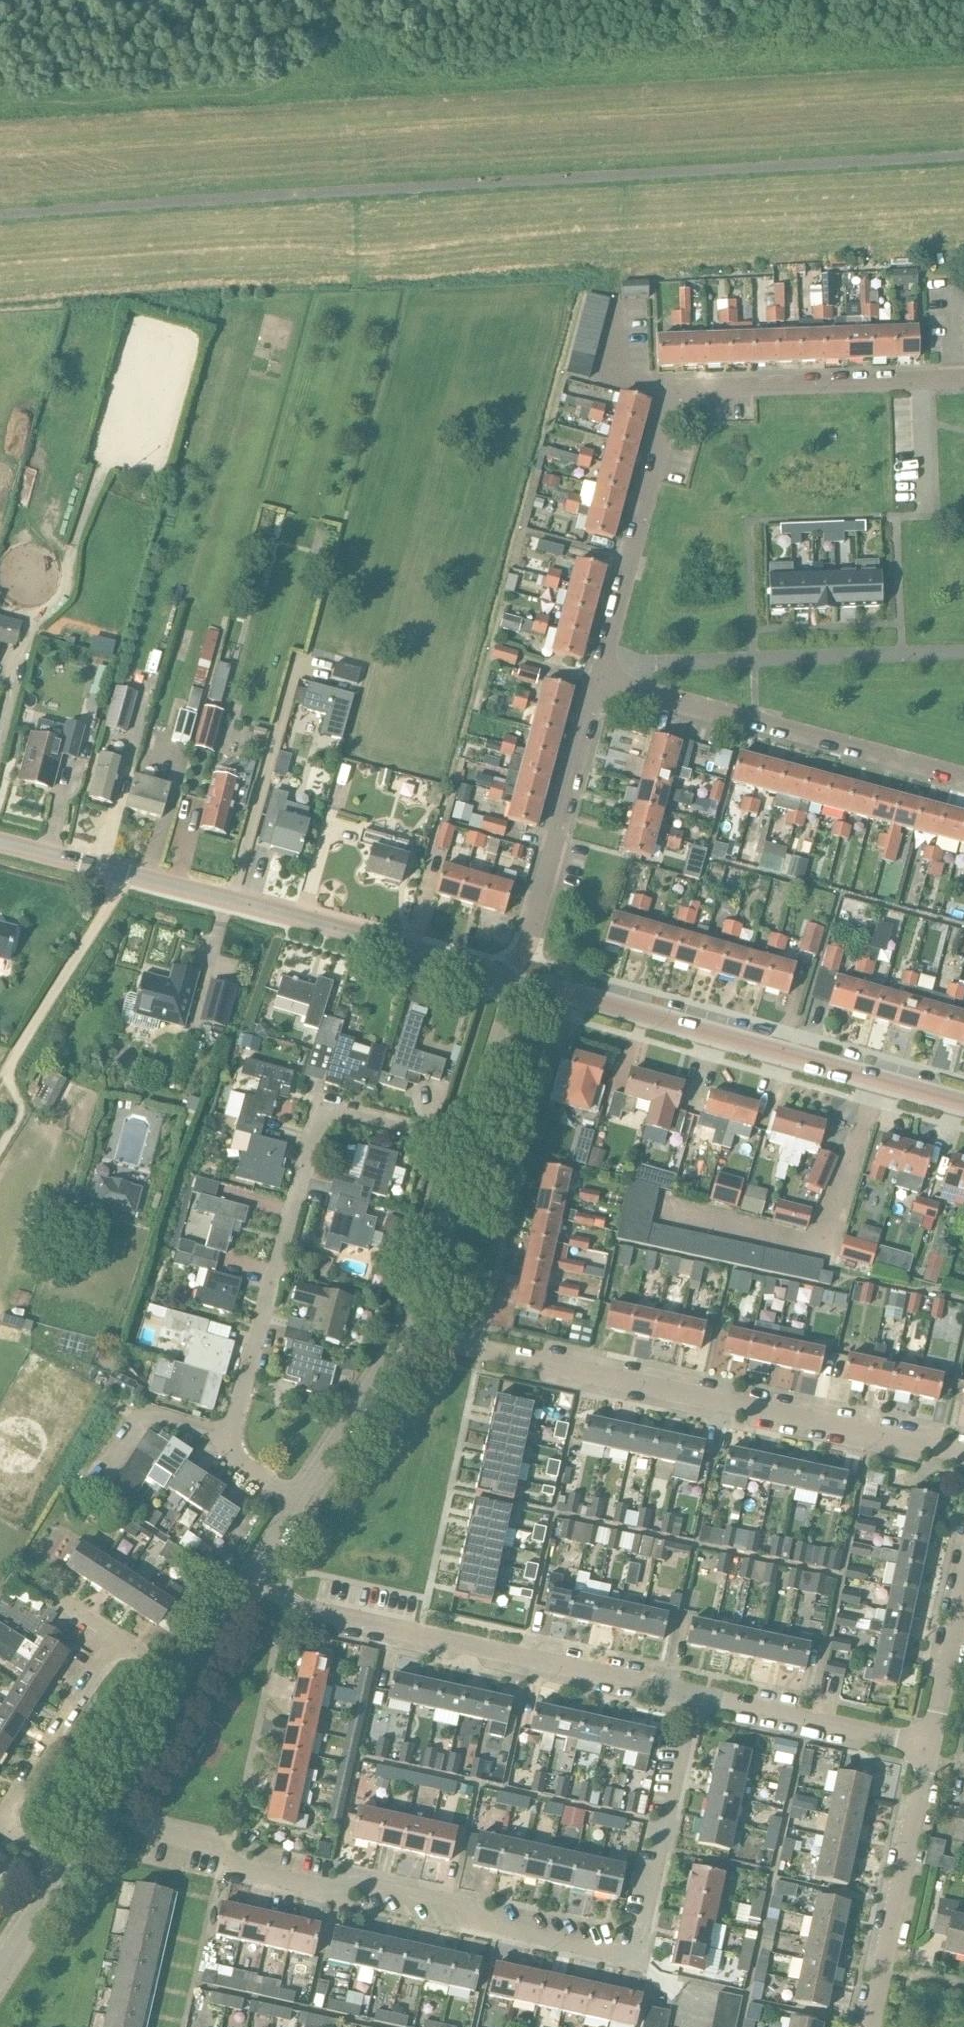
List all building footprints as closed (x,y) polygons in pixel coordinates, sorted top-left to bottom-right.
[(916,285),(915,271),(892,272),(893,286),(916,285)] [(832,320),(831,307),(833,307),(833,275),(820,276),(820,299),(822,299),(823,320),(832,320)] [(622,299),(648,298),(648,282),(621,283),(622,299)] [(846,361),(870,360),(869,331),(870,319),(869,319),(867,289),(869,289),(869,282),(859,282),(861,318),(847,319),(847,332),(845,332),(846,361)] [(869,319),(870,319),(879,318),(879,305),(878,305),(877,289),(869,289),(867,289),(869,319)] [(585,309),(606,315),(609,300),(588,295),(585,309)] [(680,300),(680,313),(681,313),(681,325),(691,325),(690,299),(680,300)] [(823,320),(822,299),(820,299),(813,300),(814,320),(823,320)] [(728,301),(728,311),(728,324),(737,323),(736,301),(728,301)] [(917,317),(917,304),(907,305),(907,317),(917,317)] [(581,322),(602,327),(606,315),(585,309),(581,322)] [(776,322),(775,309),(766,310),(766,322),(776,322)] [(784,309),(775,309),(776,322),(785,322),(784,309)] [(728,324),(728,311),(719,312),(719,324),(728,324)] [(681,313),(680,313),(672,313),(672,325),(681,325),(681,313)] [(578,335),(599,340),(602,327),(581,322),(578,335)] [(919,358),(918,329),(893,330),(893,359),(919,358)] [(893,359),(893,330),(869,331),(870,360),(893,359)] [(846,361),(845,332),(823,333),(824,361),(846,361)] [(800,362),(799,333),(776,334),(777,363),(800,362)] [(824,361),(823,333),(799,333),(800,362),(824,361)] [(777,363),(776,334),(752,335),(753,364),(777,363)] [(574,348),(595,353),(599,340),(578,335),(574,348)] [(753,364),(752,335),(728,336),(729,365),(753,364)] [(729,365),(728,336),(704,337),(706,366),(729,365)] [(706,366),(704,337),(681,338),(682,366),(706,366)] [(682,366),(681,338),(657,339),(658,367),(682,366)] [(571,360),(592,365),(595,353),(574,348),(571,360)] [(592,365),(571,360),(568,373),(589,379),(592,365)] [(649,402),(621,395),(615,418),(643,425),(649,402)] [(591,412),(604,415),(606,406),(593,403),(567,397),(565,406),(591,412)] [(565,406),(562,415),(589,421),(602,424),(604,415),(591,412),(565,406)] [(643,425),(615,418),(609,441),(637,448),(643,425)] [(603,464),(631,471),(637,448),(609,441),(603,464)] [(594,451),(580,448),(568,445),(566,453),(566,455),(592,461),(594,451)] [(566,453),(543,447),(542,447),(540,456),(576,466),(590,470),(592,462),(592,461),(566,455),(566,453)] [(596,487),(625,494),(631,471),(603,464),(596,487)] [(590,510),(618,517),(625,494),(596,487),(591,509),(590,510)] [(569,493),(566,503),(580,507),(580,506),(583,496),(569,493)] [(564,512),(588,518),(584,533),(612,540),(618,517),(590,510),(591,509),(580,506),(580,507),(566,503),(564,512)] [(536,515),(532,526),(544,529),(547,517),(536,515)] [(865,522),(855,523),(855,533),(866,533),(865,522)] [(837,523),(833,524),(834,543),(844,543),(843,534),(855,533),(855,523),(837,523)] [(812,524),(790,525),(791,535),(812,535),(812,524)] [(833,524),(812,524),(812,535),(823,534),(824,544),(834,543),(833,524)] [(790,525),(780,526),(780,536),(791,535),(790,525)] [(565,548),(539,541),(536,551),(562,558),(565,548)] [(570,584),(599,592),(605,569),(576,561),(570,584)] [(877,562),(856,563),(857,573),(858,607),(879,606),(877,562)] [(792,565),(771,566),(772,610),(793,609),(792,576),(792,565)] [(549,569),(546,578),(560,581),(562,572),(549,569)] [(857,573),(835,574),(837,608),(858,607),(857,573)] [(835,574),(814,575),(815,609),(837,608),(835,574)] [(814,575),(792,576),(793,609),(815,609),(814,575)] [(546,578),(544,587),(557,591),(560,581),(546,578)] [(592,615),(599,592),(570,584),(564,607),(592,615)] [(564,607),(558,630),(586,638),(592,615),(564,607)] [(547,627),(535,624),(504,615),(500,627),(532,636),(532,632),(544,636),(547,627)] [(537,615),(535,624),(547,627),(549,619),(537,615)] [(0,617),(0,643),(16,647),(22,623),(0,617)] [(580,661),(586,638),(558,630),(552,653),(580,661)] [(208,631),(193,685),(204,688),(219,633),(208,631)] [(496,646),(492,659),(514,665),(518,652),(496,646)] [(163,655),(150,651),(144,671),(157,676),(163,655)] [(361,671),(336,663),(332,678),(357,685),(361,671)] [(535,684),(539,671),(520,666),(518,672),(513,670),(511,678),(535,684)] [(211,681),(207,700),(221,704),(226,685),(213,682),(211,681)] [(573,689),(544,682),(538,705),(566,712),(573,689)] [(309,685),(307,691),(298,688),(294,704),(303,706),(302,709),(326,715),(321,734),(341,740),(353,697),(309,685)] [(91,687),(88,698),(102,701),(106,691),(91,687)] [(137,693),(117,688),(106,727),(126,732),(137,693)] [(181,711),(172,742),(189,746),(203,691),(192,688),(186,712),(181,711)] [(518,690),(515,698),(528,702),(530,694),(518,690)] [(528,702),(515,698),(512,707),(525,711),(528,702)] [(566,712),(538,705),(532,728),(560,735),(566,712)] [(224,713),(205,707),(194,747),(214,753),(224,713)] [(32,734),(25,760),(20,780),(52,788),(61,754),(76,758),(84,727),(68,723),(63,742),(32,734)] [(560,735),(532,728),(526,751),(554,758),(560,735)] [(504,735),(502,744),(515,748),(517,739),(504,735)] [(675,766),(681,743),(653,736),(647,759),(675,766)] [(487,741),(485,750),(500,754),(500,753),(502,745),(487,741)] [(502,745),(500,753),(511,756),(507,770),(508,771),(520,774),(548,781),(554,758),(526,751),(515,748),(502,744),(502,745)] [(706,750),(693,747),(691,756),(703,759),(706,750)] [(732,753),(720,749),(716,765),(728,768),(732,753)] [(101,754),(94,779),(89,798),(112,805),(124,760),(101,754)] [(731,783),(754,789),(762,761),(739,755),(731,783)] [(675,766),(647,759),(641,782),(669,789),(673,777),(689,781),(692,771),(675,766)] [(205,809),(200,828),(226,835),(231,816),(234,803),(244,806),(255,763),(241,760),(235,780),(214,775),(205,809)] [(785,767),(762,761),(754,789),(751,800),(748,812),(749,813),(747,819),(756,822),(763,798),(775,801),(785,767)] [(785,767),(775,801),(774,807),(789,811),(785,823),(794,826),(807,773),(785,767)] [(389,788),(392,773),(381,771),(378,785),(389,788)] [(493,781),(490,791),(503,794),(503,793),(514,796),(542,804),(548,781),(520,774),(508,771),(505,784),(493,781)] [(807,773),(794,826),(803,828),(809,803),(823,807),(830,779),(807,773)] [(479,774),(476,785),(490,789),(493,778),(479,774)] [(135,777),(131,789),(126,808),(161,818),(170,787),(135,777)] [(853,785),(830,779),(823,807),(846,813),(853,785)] [(669,789),(641,782),(635,805),(663,812),(667,798),(692,805),(694,795),(669,789)] [(725,785),(714,782),(709,800),(719,803),(725,785)] [(460,784),(456,801),(468,804),(472,788),(460,784)] [(876,791),(853,785),(846,813),(869,819),(876,791)] [(274,791),(272,799),(266,819),(278,822),(271,848),(298,855),(307,824),(306,824),(309,810),(284,802),(286,794),(274,791)] [(507,820),(517,822),(536,827),(542,804),(514,796),(503,793),(503,794),(490,791),(488,799),(511,805),(507,820)] [(899,797),(876,791),(869,819),(890,825),(891,825),(899,797)] [(890,825),(887,836),(888,837),(885,849),(884,849),(882,860),(894,863),(902,835),(900,835),(901,828),(914,831),(922,803),(899,797),(891,825),(890,825)] [(744,799),(740,810),(748,812),(751,800),(744,799)] [(945,809),(922,803),(914,831),(937,837),(945,809)] [(468,826),(479,829),(502,836),(505,825),(482,819),(482,820),(470,817),(472,809),(457,805),(453,819),(469,823),(468,826)] [(629,828),(657,835),(663,812),(635,805),(629,828)] [(937,837),(960,844),(963,829),(963,815),(945,809),(937,837)] [(831,834),(839,837),(843,825),(834,822),(831,834)] [(449,851),(455,829),(442,825),(436,848),(449,851)] [(843,825),(839,837),(848,839),(852,827),(843,825)] [(629,828),(623,851),(651,858),(657,835),(629,828)] [(672,829),(669,838),(681,842),(684,833),(672,829)] [(363,830),(362,834),(359,844),(373,848),(366,874),(400,884),(407,856),(406,856),(409,843),(363,830)] [(465,844),(474,846),(478,835),(468,832),(465,844)] [(486,838),(478,835),(474,846),(483,849),(486,838)] [(876,847),(884,849),(885,849),(888,837),(887,836),(880,835),(876,847)] [(681,842),(669,838),(666,847),(678,851),(681,842)] [(687,856),(703,861),(706,850),(690,845),(687,856)] [(523,848),(514,846),(510,858),(519,860),(523,848)] [(931,861),(934,850),(925,847),(922,859),(931,861)] [(934,850),(931,861),(940,863),(943,852),(934,850)] [(757,869),(761,854),(756,853),(755,858),(740,854),(737,863),(757,869)] [(783,860),(761,854),(757,869),(780,875),(783,860)] [(791,856),(786,877),(803,881),(808,861),(791,856)] [(926,875),(931,861),(922,859),(918,873),(926,875)] [(443,867),(441,875),(435,894),(458,901),(466,873),(443,867)] [(489,880),(481,907),(504,914),(512,886),(513,886),(516,874),(503,870),(500,883),(489,880)] [(466,873),(458,901),(481,907),(489,880),(466,873)] [(829,877),(827,884),(836,887),(838,879),(830,877),(829,877)] [(635,895),(632,907),(639,909),(643,897),(635,895)] [(652,900),(643,897),(639,909),(648,912),(652,900)] [(685,922),(691,900),(683,898),(680,908),(676,920),(685,922)] [(700,903),(691,900),(685,922),(694,925),(700,903)] [(636,921),(629,919),(613,915),(605,943),(628,949),(636,921)] [(628,949),(651,956),(659,928),(636,921),(628,949)] [(731,935),(734,923),(725,921),(722,933),(731,935)] [(743,926),(734,923),(731,935),(739,938),(743,926)] [(862,973),(863,974),(872,976),(876,963),(875,963),(878,951),(885,953),(892,927),(877,923),(867,961),(866,960),(862,973)] [(824,929),(808,924),(800,951),(816,956),(824,929)] [(15,928),(15,931),(0,927),(0,959),(8,961),(17,928),(15,928)] [(695,938),(682,934),(674,962),(696,969),(704,941),(705,941),(708,930),(698,927),(695,938)] [(651,956),(674,962),(682,934),(659,928),(651,956)] [(776,948),(779,937),(770,934),(767,945),(776,948)] [(789,940),(779,937),(776,948),(785,951),(789,940)] [(719,975),(727,947),(705,941),(704,941),(696,969),(719,975)] [(742,982),(750,954),(727,947),(719,975),(742,982)] [(843,951),(831,948),(825,971),(837,974),(843,951)] [(765,988),(773,960),(750,954),(742,982),(765,988)] [(852,970),(849,982),(837,978),(829,1006),(852,1013),(860,985),(863,974),(862,973),(866,960),(858,958),(854,971),(852,970)] [(773,960),(765,988),(788,995),(796,967),(773,960)] [(912,974),(897,1026),(920,1032),(928,1004),(935,979),(921,975),(923,967),(914,965),(911,974),(912,974)] [(158,1030),(160,1020),(184,1027),(193,993),(198,973),(174,967),(170,982),(145,975),(140,991),(138,991),(137,995),(139,996),(131,995),(127,997),(121,1021),(122,1024),(154,1033),(158,1030)] [(894,995),(882,991),(874,1019),(897,1026),(912,974),(911,974),(903,972),(900,983),(898,982),(894,995)] [(325,1047),(333,1019),(323,1016),(333,982),(318,977),(315,986),(298,981),(298,980),(293,978),(293,980),(283,977),(276,997),(309,1007),(303,1026),(318,1030),(314,1044),(325,1047)] [(238,986),(213,980),(203,1018),(227,1025),(238,986)] [(945,997),(954,1000),(958,987),(948,984),(945,997)] [(413,985),(408,1001),(424,1006),(429,990),(413,985)] [(860,985),(852,1013),(874,1019),(882,991),(860,985)] [(958,987),(954,1000),(963,1002),(963,999),(963,989),(958,987)] [(928,1004),(920,1032),(943,1039),(951,1011),(928,1004)] [(338,1007),(335,1018),(346,1021),(349,1010),(338,1007)] [(943,1039),(963,1045),(963,1015),(951,1011),(943,1039)] [(380,1072),(377,1084),(405,1092),(408,1082),(417,1085),(420,1075),(425,1077),(424,1078),(429,1080),(429,1078),(439,1081),(446,1061),(413,1051),(423,1018),(408,1013),(389,1075),(380,1072)] [(333,1019),(325,1047),(334,1050),(324,1083),(354,1092),(359,1090),(360,1085),(365,1087),(365,1085),(375,1088),(377,1084),(380,1072),(387,1050),(372,1045),(368,1056),(352,1052),(355,1040),(340,1035),(344,1022),(333,1019)] [(252,1024),(249,1033),(255,1035),(255,1036),(267,1040),(269,1033),(266,1025),(258,1023),(257,1026),(252,1024)] [(246,1037),(243,1047),(256,1051),(259,1040),(246,1037)] [(568,1079),(560,1106),(597,1116),(605,1088),(598,1086),(604,1062),(575,1054),(572,1064),(568,1079)] [(293,1073),(274,1068),(246,1060),(241,1076),(259,1080),(254,1099),(244,1096),(237,1121),(263,1128),(266,1118),(271,1119),(274,1109),(275,1109),(277,1104),(275,1104),(277,1096),(285,1098),(287,1088),(289,1088),(293,1073)] [(650,1103),(658,1077),(632,1070),(625,1095),(614,1092),(607,1117),(619,1121),(622,1111),(633,1114),(637,1099),(650,1103)] [(45,1085),(34,1105),(50,1114),(67,1081),(51,1073),(49,1076),(45,1085)] [(651,1103),(645,1126),(667,1133),(667,1134),(680,1138),(681,1132),(687,1112),(676,1109),(683,1084),(658,1077),(650,1103),(651,1103)] [(719,1153),(721,1148),(735,1099),(711,1092),(704,1114),(720,1119),(711,1150),(719,1153)] [(187,1105),(185,1110),(195,1113),(200,1100),(189,1097),(187,1105)] [(735,1099),(721,1148),(729,1150),(734,1136),(748,1140),(752,1128),(753,1124),(758,1105),(735,1099)] [(788,1165),(802,1117),(778,1110),(769,1141),(784,1145),(779,1163),(776,1175),(784,1177),(788,1165)] [(233,1130),(236,1119),(218,1114),(214,1127),(221,1129),(222,1127),(233,1130)] [(696,1140),(698,1140),(704,1119),(693,1116),(680,1159),(689,1162),(696,1140)] [(802,1117),(788,1165),(797,1168),(802,1151),(817,1155),(819,1146),(825,1124),(802,1117)] [(260,1137),(263,1128),(237,1121),(235,1130),(252,1135),(246,1154),(242,1153),(238,1168),(277,1179),(287,1145),(260,1137)] [(580,1129),(571,1162),(585,1166),(595,1132),(580,1129)] [(899,1171),(907,1143),(883,1136),(874,1164),(874,1163),(869,1180),(881,1183),(886,1167),(899,1171)] [(335,1173),(331,1185),(356,1192),(358,1185),(372,1189),(371,1194),(386,1198),(389,1188),(390,1188),(392,1184),(402,1186),(406,1171),(394,1168),(398,1154),(381,1150),(383,1141),(372,1139),(370,1147),(368,1146),(367,1148),(358,1179),(337,1174),(335,1173)] [(907,1143),(899,1171),(924,1178),(932,1150),(907,1143)] [(823,1190),(836,1158),(821,1152),(807,1184),(823,1190)] [(587,1167),(597,1170),(600,1158),(591,1155),(587,1167)] [(963,1191),(963,1159),(952,1156),(943,1185),(963,1191)] [(540,1191),(564,1196),(569,1172),(546,1167),(540,1191)] [(659,1173),(654,1187),(659,1188),(671,1192),(676,1179),(659,1173)] [(717,1173),(710,1201),(737,1209),(745,1181),(717,1173)] [(629,1182),(624,1205),(654,1212),(659,1188),(654,1187),(629,1182)] [(338,1197),(328,1235),(324,1250),(338,1254),(341,1245),(356,1249),(357,1248),(368,1251),(377,1219),(365,1216),(368,1205),(354,1201),(356,1192),(331,1185),(329,1194),(338,1197)] [(747,1186),(741,1210),(761,1216),(767,1192),(747,1186)] [(581,1189),(578,1200),(597,1204),(597,1202),(606,1204),(608,1195),(581,1189)] [(864,1197),(876,1201),(878,1193),(866,1189),(864,1197)] [(592,1227),(603,1229),(604,1220),(594,1218),(594,1217),(576,1213),(576,1212),(561,1209),(564,1196),(540,1191),(535,1215),(559,1220),(592,1227)] [(92,1215),(130,1226),(137,1203),(98,1192),(92,1215)] [(192,1255),(218,1263),(220,1253),(226,1254),(229,1244),(231,1244),(232,1240),(230,1239),(235,1221),(245,1224),(249,1208),(199,1195),(195,1209),(215,1215),(206,1247),(195,1244),(192,1255)] [(923,1216),(928,1201),(916,1197),(911,1213),(923,1216)] [(778,1200),(773,1220),(807,1229),(812,1209),(778,1200)] [(939,1204),(928,1201),(923,1216),(934,1220),(939,1204)] [(651,1224),(654,1212),(624,1205),(616,1239),(658,1248),(663,1227),(651,1224)] [(389,1215),(382,1230),(396,1237),(398,1233),(403,1236),(412,1219),(405,1215),(402,1221),(389,1215)] [(554,1243),(554,1242),(559,1220),(535,1215),(530,1238),(554,1243)] [(674,1229),(663,1227),(658,1248),(670,1251),(674,1229)] [(686,1232),(674,1229),(670,1251),(681,1253),(686,1232)] [(697,1234),(686,1232),(681,1253),(693,1256),(697,1234)] [(704,1258),(709,1236),(697,1234),(693,1256),(704,1258)] [(569,1245),(568,1248),(587,1252),(590,1241),(571,1236),(569,1245)] [(709,1236),(704,1258),(715,1260),(720,1239),(709,1236)] [(525,1262),(549,1267),(603,1279),(605,1269),(566,1259),(568,1248),(569,1245),(554,1242),(554,1243),(530,1238),(525,1262)] [(844,1238),(839,1257),(871,1266),(876,1247),(844,1238)] [(727,1263),(731,1241),(720,1239),(715,1260),(727,1263)] [(738,1265),(743,1244),(731,1241),(727,1263),(738,1265)] [(750,1268),(754,1246),(743,1244),(738,1265),(750,1268)] [(633,1248),(623,1246),(619,1265),(629,1267),(633,1248)] [(761,1270),(766,1249),(754,1246),(750,1268),(761,1270)] [(880,1247),(875,1265),(899,1271),(904,1253),(880,1247)] [(773,1273),(777,1251),(766,1249),(761,1270),(773,1273)] [(657,1254),(647,1251),(642,1270),(652,1273),(657,1254)] [(784,1275),(789,1254),(777,1251),(773,1273),(784,1275)] [(192,1303),(213,1309),(232,1314),(242,1280),(215,1272),(218,1263),(192,1255),(192,1257),(181,1254),(178,1263),(207,1271),(202,1289),(197,1287),(192,1303)] [(795,1278),(800,1256),(789,1254),(784,1275),(795,1278)] [(807,1280),(811,1259),(800,1256),(795,1278),(807,1280)] [(677,1278),(680,1259),(670,1257),(666,1276),(677,1278)] [(823,1261),(811,1259),(807,1280),(830,1285),(832,1274),(821,1271),(823,1261)] [(525,1262),(520,1286),(544,1291),(549,1267),(525,1262)] [(698,1291),(700,1283),(704,1264),(694,1262),(690,1281),(688,1289),(698,1291)] [(292,1269),(290,1281),(306,1285),(309,1272),(292,1269)] [(751,1279),(764,1282),(766,1277),(733,1270),(729,1289),(748,1293),(751,1279)] [(335,1273),(333,1280),(345,1283),(347,1276),(335,1273)] [(766,1277),(764,1282),(765,1282),(762,1296),(772,1298),(776,1279),(766,1277)] [(799,1284),(789,1282),(785,1301),(795,1303),(799,1284)] [(560,1283),(558,1294),(578,1298),(579,1291),(580,1288),(560,1283)] [(859,1302),(869,1305),(873,1286),(864,1283),(859,1302)] [(286,1329),(311,1335),(312,1332),(326,1336),(326,1339),(341,1343),(343,1332),(345,1333),(346,1328),(345,1327),(352,1298),(298,1284),(293,1303),(317,1309),(313,1324),(289,1318),(286,1329)] [(541,1305),(544,1291),(520,1286),(515,1310),(572,1322),(574,1312),(541,1305)] [(835,1293),(823,1290),(823,1289),(813,1287),(809,1306),(819,1308),(821,1300),(833,1302),(835,1293)] [(887,1294),(883,1308),(886,1309),(884,1318),(901,1322),(906,1297),(905,1297),(890,1293),(889,1293),(889,1294),(887,1294)] [(917,1315),(921,1296),(911,1294),(907,1313),(917,1315)] [(944,1301),(934,1299),(930,1318),(940,1320),(944,1301)] [(167,1310),(152,1305),(149,1304),(147,1312),(165,1317),(162,1329),(184,1335),(182,1344),(196,1348),(191,1368),(223,1377),(225,1378),(235,1343),(206,1335),(210,1322),(167,1310)] [(181,1304),(178,1313),(184,1314),(187,1306),(181,1304)] [(629,1334),(634,1310),(610,1304),(605,1329),(629,1334)] [(634,1310),(629,1334),(653,1339),(658,1315),(634,1310)] [(658,1315),(653,1339),(676,1344),(682,1320),(658,1315)] [(0,1323),(0,1327),(21,1332),(22,1330),(31,1333),(33,1324),(2,1316),(0,1323)] [(682,1320),(676,1344),(700,1350),(706,1325),(682,1320)] [(571,1332),(569,1342),(588,1346),(592,1326),(573,1322),(571,1332)] [(753,1336),(747,1360),(771,1365),(779,1328),(755,1322),(753,1336)] [(779,1328),(771,1365),(795,1370),(800,1346),(801,1346),(803,1333),(779,1328)] [(283,1356),(289,1358),(283,1381),(297,1384),(296,1389),(328,1397),(336,1366),(320,1362),(323,1350),(309,1347),(311,1335),(286,1329),(283,1339),(287,1340),(283,1356)] [(747,1360),(753,1336),(729,1330),(724,1355),(747,1360)] [(866,1386),(890,1391),(895,1367),(882,1364),(886,1347),(875,1345),(872,1361),(866,1386)] [(800,1346),(795,1370),(819,1375),(824,1351),(801,1346),(800,1346)] [(866,1386),(872,1361),(848,1356),(842,1381),(866,1386)] [(175,1363),(170,1381),(170,1382),(153,1377),(149,1392),(213,1410),(223,1377),(191,1368),(175,1363)] [(890,1391),(914,1396),(919,1372),(895,1367),(890,1391)] [(112,1375),(104,1392),(112,1396),(115,1389),(117,1390),(126,1394),(122,1403),(135,1408),(137,1402),(144,1387),(136,1384),(137,1382),(113,1371),(112,1375)] [(943,1377),(919,1372),(914,1396),(938,1401),(943,1377)] [(495,1403),(492,1416),(529,1424),(532,1411),(533,1405),(532,1405),(529,1404),(525,1403),(496,1397),(495,1403)] [(489,1430),(488,1436),(524,1443),(529,1424),(492,1416),(489,1430)] [(586,1419),(581,1438),(580,1444),(604,1449),(609,1424),(586,1419)] [(557,1422),(555,1430),(567,1432),(569,1425),(557,1422)] [(633,1429),(609,1424),(604,1449),(628,1454),(633,1429)] [(657,1434),(633,1429),(628,1454),(652,1459),(657,1434)] [(163,1454),(169,1444),(148,1430),(142,1440),(163,1454)] [(555,1430),(553,1438),(565,1440),(567,1432),(555,1430)] [(681,1439),(657,1434),(652,1459),(675,1464),(681,1439)] [(488,1436),(484,1454),(520,1462),(524,1443),(488,1436)] [(705,1445),(681,1439),(675,1464),(670,1489),(674,1489),(674,1486),(677,1487),(678,1479),(696,1483),(705,1445)] [(157,1464),(163,1454),(142,1440),(136,1450),(157,1464)] [(163,1454),(157,1464),(151,1473),(148,1478),(148,1479),(167,1491),(168,1489),(186,1463),(192,1453),(172,1440),(169,1444),(163,1454)] [(130,1459),(151,1473),(157,1464),(136,1450),(130,1459)] [(728,1450),(723,1474),(720,1485),(745,1491),(748,1480),(747,1480),(752,1455),(728,1450)] [(483,1458),(480,1473),(516,1480),(520,1462),(484,1454),(483,1458)] [(770,1485),(776,1460),(752,1455),(747,1480),(748,1480),(770,1485)] [(151,1473),(130,1459),(123,1468),(145,1483),(148,1478),(151,1473)] [(572,1459),(568,1479),(577,1481),(581,1461),(572,1459)] [(549,1460),(547,1468),(559,1470),(560,1462),(549,1460)] [(776,1460),(770,1485),(794,1490),(799,1465),(776,1460)] [(206,1476),(186,1463),(168,1489),(189,1502),(206,1476)] [(799,1465),(794,1490),(818,1495),(823,1470),(799,1465)] [(123,1468),(117,1478),(139,1492),(141,1489),(145,1483),(123,1468)] [(547,1468),(545,1476),(557,1478),(559,1470),(547,1468)] [(868,1469),(860,1506),(873,1509),(873,1510),(879,1511),(882,1500),(875,1498),(878,1485),(884,1487),(887,1474),(868,1469)] [(823,1470),(818,1495),(842,1500),(847,1475),(823,1470)] [(477,1486),(476,1492),(512,1500),(516,1480),(480,1473),(477,1486)] [(226,1489),(206,1476),(189,1502),(209,1515),(219,1499),(226,1489)] [(139,1492),(117,1478),(111,1487),(133,1502),(139,1492)] [(543,1486),(541,1494),(553,1497),(555,1489),(543,1486)] [(130,1507),(133,1502),(111,1487),(104,1497),(118,1506),(121,1502),(130,1507)] [(907,1516),(931,1521),(936,1498),(912,1492),(907,1516)] [(589,1518),(591,1509),(578,1506),(580,1497),(570,1494),(567,1506),(558,1504),(557,1511),(589,1518)] [(239,1512),(219,1499),(209,1515),(202,1526),(222,1539),(239,1512)] [(472,1509),(470,1520),(507,1528),(511,1507),(474,1499),(472,1509)] [(593,1499),(591,1509),(589,1518),(600,1520),(604,1501),(593,1499)] [(628,1507),(617,1505),(613,1523),(624,1525),(628,1507)] [(146,1523),(154,1510),(147,1506),(139,1518),(146,1523)] [(860,1506),(859,1515),(871,1517),(873,1510),(873,1509),(860,1506)] [(636,1528),(647,1530),(651,1512),(640,1509),(636,1528)] [(161,1515),(154,1510),(146,1523),(153,1528),(161,1515)] [(731,1511),(730,1520),(738,1521),(740,1513),(731,1511)] [(672,1535),(675,1517),(664,1514),(660,1533),(672,1535)] [(115,1524),(124,1530),(131,1521),(121,1515),(115,1524)] [(902,1540),(926,1545),(931,1521),(907,1516),(902,1540)] [(466,1536),(466,1539),(503,1546),(507,1528),(470,1520),(466,1536)] [(561,1539),(584,1544),(589,1526),(564,1520),(561,1539)] [(858,1520),(856,1531),(875,1535),(876,1524),(858,1520)] [(131,1521),(124,1530),(134,1537),(140,1527),(131,1521)] [(259,1529),(249,1523),(230,1553),(240,1559),(259,1529)] [(534,1525),(533,1533),(545,1536),(546,1528),(534,1525)] [(589,1526),(584,1544),(595,1546),(597,1537),(599,1528),(589,1526)] [(737,1531),(727,1528),(723,1547),(733,1549),(737,1531)] [(179,1544),(187,1550),(195,1536),(187,1531),(179,1544)] [(612,1531),(609,1540),(607,1549),(618,1552),(622,1533),(612,1531)] [(533,1533),(531,1542),(543,1544),(545,1536),(533,1533)] [(761,1535),(750,1533),(746,1551),(757,1554),(761,1535)] [(201,1540),(195,1536),(187,1550),(193,1554),(201,1540)] [(631,1555),(655,1560),(659,1541),(635,1536),(631,1555)] [(784,1540),(773,1538),(769,1556),(780,1559),(784,1540)] [(466,1539),(462,1557),(499,1565),(503,1546),(466,1539)] [(897,1564),(921,1569),(926,1545),(902,1540),(897,1564)] [(90,1583),(106,1559),(83,1544),(82,1545),(76,1541),(67,1555),(74,1559),(68,1568),(90,1583)] [(160,1555),(168,1560),(176,1546),(168,1541),(160,1555)] [(659,1541),(655,1560),(651,1579),(655,1580),(659,1561),(666,1562),(668,1552),(689,1556),(691,1547),(659,1541)] [(874,1546),(853,1542),(851,1553),(871,1558),(874,1546)] [(793,1562),(803,1564),(807,1545),(797,1543),(793,1562)] [(807,1545),(803,1564),(828,1569),(832,1551),(807,1545)] [(176,1546),(168,1560),(176,1566),(178,1563),(184,1566),(191,1556),(176,1546)] [(731,1557),(721,1555),(717,1573),(727,1576),(731,1557)] [(460,1564),(458,1576),(495,1584),(499,1565),(462,1557),(460,1564)] [(106,1559),(90,1583),(112,1597),(128,1574),(133,1566),(123,1559),(118,1567),(106,1559)] [(740,1578),(750,1580),(754,1562),(744,1560),(740,1578)] [(778,1567),(754,1562),(750,1580),(775,1585),(778,1567)] [(526,1563),(525,1571),(536,1573),(538,1565),(526,1563)] [(892,1587),(916,1592),(921,1569),(897,1564),(892,1587)] [(848,1568),(846,1578),(865,1582),(867,1572),(848,1568)] [(787,1588),(797,1591),(801,1572),(792,1570),(787,1588)] [(525,1571),(523,1579),(535,1581),(536,1573),(525,1571)] [(825,1577),(801,1572),(797,1591),(821,1595),(822,1592),(825,1577)] [(564,1576),(551,1573),(547,1590),(549,1591),(544,1614),(568,1619),(573,1595),(560,1592),(564,1576)] [(568,1619),(591,1624),(600,1584),(588,1581),(589,1575),(578,1573),(573,1595),(568,1619)] [(134,1611),(149,1588),(128,1574),(112,1597),(134,1611)] [(458,1579),(453,1598),(492,1607),(496,1588),(458,1579)] [(149,1588),(134,1611),(157,1626),(172,1603),(174,1604),(183,1590),(172,1583),(166,1591),(153,1583),(149,1588)] [(611,1587),(600,1584),(591,1624),(615,1629),(620,1605),(607,1602),(611,1587)] [(887,1611),(911,1616),(916,1592),(892,1587),(887,1611)] [(521,1589),(519,1598),(531,1600),(533,1592),(521,1589)] [(844,1590),(841,1602),(860,1606),(862,1595),(844,1590)] [(644,1610),(638,1635),(663,1640),(667,1620),(676,1622),(682,1596),(672,1594),(669,1605),(654,1602),(652,1612),(644,1610)] [(620,1605),(615,1629),(638,1635),(644,1610),(620,1605)] [(815,1607),(813,1619),(824,1622),(826,1610),(815,1607)] [(911,1616),(887,1611),(884,1623),(875,1622),(871,1621),(869,1632),(882,1635),(906,1640),(911,1616)] [(838,1614),(836,1625),(855,1629),(856,1619),(838,1614)] [(692,1620),(690,1625),(686,1645),(710,1650),(715,1625),(692,1620)] [(54,1677),(69,1654),(59,1648),(66,1638),(44,1624),(37,1635),(39,1637),(33,1645),(26,1640),(8,1629),(0,1640),(0,1643),(7,1647),(54,1677)] [(715,1625),(710,1650),(734,1655),(739,1630),(715,1625)] [(739,1630),(734,1655),(757,1660),(763,1635),(739,1630)] [(787,1640),(781,1665),(805,1670),(812,1636),(801,1634),(799,1643),(787,1640)] [(763,1635),(757,1660),(781,1665),(787,1640),(763,1635)] [(876,1658),(901,1664),(906,1640),(882,1635),(876,1658)] [(833,1638),(831,1649),(849,1653),(852,1642),(833,1638)] [(24,1673),(17,1684),(40,1699),(54,1677),(7,1647),(0,1657),(24,1673)] [(303,1655),(298,1679),(324,1685),(329,1661),(303,1655)] [(901,1664),(876,1658),(874,1670),(866,1669),(863,1680),(896,1687),(901,1664)] [(827,1662),(825,1672),(844,1676),(846,1667),(827,1662)] [(360,1667),(357,1685),(355,1692),(367,1694),(372,1670),(360,1667)] [(393,1675),(389,1695),(388,1699),(412,1704),(417,1680),(393,1675)] [(293,1703),(319,1708),(324,1685),(298,1679),(293,1703)] [(441,1685),(417,1680),(412,1704),(435,1710),(441,1685)] [(2,1707),(26,1721),(40,1699),(17,1684),(2,1707)] [(441,1685),(435,1710),(459,1715),(464,1691),(441,1685)] [(488,1696),(464,1691),(459,1715),(483,1720),(488,1696)] [(355,1692),(350,1715),(362,1718),(367,1694),(355,1692)] [(488,1696),(483,1720),(491,1722),(488,1734),(504,1738),(512,1701),(488,1696)] [(293,1703),(288,1726),(314,1732),(319,1708),(293,1703)] [(535,1706),(530,1732),(544,1735),(541,1749),(551,1751),(554,1737),(553,1737),(559,1711),(535,1706)] [(11,1744),(26,1721),(2,1707),(0,1710),(0,1736),(11,1744)] [(553,1737),(554,1737),(567,1740),(564,1754),(575,1757),(578,1742),(577,1742),(583,1716),(559,1711),(553,1737)] [(577,1742),(578,1742),(601,1747),(607,1722),(583,1716),(577,1742)] [(607,1722),(601,1747),(616,1750),(614,1759),(623,1761),(625,1753),(630,1727),(607,1722)] [(283,1750),(308,1756),(314,1732),(288,1726),(283,1750)] [(630,1727),(625,1753),(637,1755),(634,1771),(645,1773),(654,1732),(630,1727)] [(11,1744),(0,1736),(0,1761),(11,1744)] [(390,1741),(380,1739),(376,1757),(386,1759),(390,1741)] [(795,1757),(798,1744),(776,1739),(773,1752),(795,1757)] [(414,1745),(403,1743),(399,1762),(410,1764),(414,1745)] [(714,1771),(745,1778),(751,1753),(719,1746),(714,1771)] [(437,1751),(426,1749),(423,1767),(441,1771),(445,1755),(437,1753),(437,1751)] [(311,1781),(311,1782),(315,1782),(317,1772),(305,1769),(308,1756),(283,1750),(277,1774),(311,1781)] [(814,1752),(804,1750),(799,1775),(809,1778),(811,1767),(814,1752)] [(461,1757),(450,1754),(446,1773),(457,1775),(461,1757)] [(492,1764),(473,1759),(470,1778),(481,1781),(482,1773),(490,1774),(492,1764)] [(351,1765),(340,1763),(334,1787),(346,1790),(351,1765)] [(391,1780),(393,1768),(377,1765),(374,1777),(391,1780)] [(778,1785),(789,1788),(793,1767),(787,1766),(786,1770),(782,1769),(778,1785)] [(418,1774),(393,1768),(391,1780),(415,1786),(418,1774)] [(708,1795),(740,1802),(745,1778),(714,1771),(708,1795)] [(833,1794),(865,1801),(870,1779),(838,1772),(833,1794)] [(546,1775),(535,1773),(531,1792),(542,1794),(546,1775)] [(272,1798),(298,1803),(310,1806),(312,1796),(309,1791),(311,1782),(311,1781),(277,1774),(272,1798)] [(418,1774),(415,1786),(439,1791),(442,1779),(418,1774)] [(378,1778),(375,1788),(387,1791),(389,1781),(378,1778)] [(565,1799),(568,1790),(570,1781),(559,1778),(555,1796),(565,1799)] [(458,1783),(442,1779),(439,1791),(455,1794),(458,1783)] [(643,1780),(642,1788),(650,1790),(652,1782),(643,1780)] [(579,1802),(589,1804),(591,1791),(592,1791),(594,1785),(582,1783),(579,1802)] [(461,1785),(459,1793),(471,1796),(473,1788),(461,1785)] [(774,1801),(784,1803),(785,1803),(789,1788),(778,1785),(774,1801)] [(334,1787),(329,1810),(341,1812),(346,1790),(334,1787)] [(602,1807),(612,1809),(617,1790),(606,1788),(602,1807)] [(481,1789),(479,1801),(490,1804),(492,1791),(481,1789)] [(617,1790),(612,1809),(620,1810),(624,1791),(617,1790)] [(591,1791),(589,1804),(596,1805),(598,1792),(592,1791),(591,1791)] [(496,1803),(512,1807),(514,1795),(498,1792),(496,1803)] [(641,1795),(630,1793),(626,1812),(636,1814),(641,1795)] [(828,1815),(861,1822),(865,1801),(833,1794),(828,1815)] [(530,1799),(514,1795),(512,1807),(528,1810),(530,1799)] [(703,1819),(735,1826),(740,1802),(708,1795),(703,1819)] [(794,1797),(791,1807),(802,1809),(804,1799),(794,1797)] [(305,1830),(308,1817),(295,1814),(298,1803),(272,1798),(267,1821),(305,1830)] [(561,1817),(563,1806),(546,1802),(544,1814),(561,1817)] [(586,1811),(565,1806),(561,1826),(581,1830),(586,1811)] [(961,1806),(954,1839),(963,1841),(963,1807),(961,1806)] [(807,1810),(802,1809),(791,1807),(789,1818),(799,1821),(800,1819),(805,1820),(807,1810)] [(359,1808),(356,1820),(352,1840),(376,1845),(383,1814),(359,1808)] [(341,1812),(329,1810),(326,1827),(338,1830),(341,1812)] [(481,1810),(479,1821),(489,1823),(491,1812),(481,1810)] [(383,1814),(376,1845),(401,1851),(408,1819),(383,1814)] [(610,1817),(594,1814),(592,1824),(608,1828),(610,1817)] [(824,1836),(856,1843),(861,1822),(828,1815),(824,1836)] [(626,1820),(610,1817),(608,1828),(624,1831),(626,1820)] [(767,1833),(778,1836),(782,1820),(771,1817),(767,1833)] [(408,1819),(401,1851),(425,1856),(432,1825),(408,1819)] [(735,1826),(703,1819),(698,1844),(730,1850),(735,1826)] [(432,1825),(425,1856),(449,1861),(456,1830),(432,1825)] [(764,1849),(774,1851),(778,1836),(767,1833),(764,1849)] [(497,1872),(504,1840),(480,1835),(473,1866),(497,1872)] [(819,1858),(851,1865),(856,1843),(824,1836),(819,1858)] [(782,1849),(793,1852),(795,1841),(784,1839),(782,1849)] [(504,1840),(497,1872),(521,1877),(528,1846),(504,1840)] [(931,1845),(927,1864),(946,1868),(948,1858),(941,1847),(931,1845)] [(528,1846),(521,1877),(545,1882),(552,1851),(528,1846)] [(782,1849),(780,1861),(791,1863),(793,1852),(782,1849)] [(545,1882),(569,1888),(576,1856),(552,1851),(545,1882)] [(594,1893),(601,1861),(576,1856),(569,1888),(594,1893)] [(851,1865),(819,1858),(815,1879),(847,1886),(851,1865)] [(601,1861),(594,1893),(618,1898),(625,1867),(601,1861)] [(724,1875),(712,1872),(693,1868),(687,1893),(719,1899),(724,1875)] [(769,1908),(780,1910),(785,1883),(776,1881),(773,1898),(771,1897),(769,1908)] [(130,1912),(165,1920),(171,1893),(136,1885),(130,1912)] [(755,1891),(751,1907),(762,1909),(766,1893),(755,1891)] [(719,1899),(687,1893),(682,1917),(714,1924),(719,1899)] [(812,1917),(845,1924),(849,1903),(817,1896),(812,1917)] [(0,1897),(0,1908),(6,1911),(11,1903),(0,1897)] [(958,1904),(941,1900),(934,1933),(948,1936),(944,1953),(963,1957),(963,1918),(955,1916),(958,1904)] [(222,1904),(215,1936),(240,1941),(246,1909),(222,1904)] [(758,1925),(762,1909),(751,1907),(750,1915),(748,1923),(758,1925)] [(765,1929),(775,1932),(780,1910),(769,1908),(765,1929)] [(246,1909),(240,1941),(264,1946),(271,1915),(246,1909)] [(124,1940),(159,1948),(165,1920),(130,1912),(124,1940)] [(271,1915),(264,1946),(288,1951),(295,1920),(271,1915)] [(714,1924),(682,1917),(677,1941),(708,1948),(714,1924)] [(808,1939),(840,1946),(845,1924),(812,1917),(808,1939)] [(295,1920),(288,1951),(313,1957),(320,1925),(295,1920)] [(352,1966),(359,1934),(335,1929),(328,1961),(352,1966)] [(765,1929),(763,1941),(773,1943),(775,1932),(765,1929)] [(384,1940),(359,1934),(352,1966),(377,1971),(384,1940)] [(744,1939),(741,1955),(751,1957),(755,1941),(744,1939)] [(840,1946),(808,1939),(803,1960),(835,1967),(840,1946)] [(117,1968),(153,1976),(159,1948),(124,1940),(117,1968)] [(401,1977),(408,1945),(384,1940),(377,1971),(401,1977)] [(708,1948),(677,1941),(671,1965),(703,1972),(708,1948)] [(432,1950),(408,1945),(401,1977),(425,1982),(432,1950)] [(449,1987),(456,1956),(432,1950),(425,1982),(449,1987)] [(748,1973),(751,1957),(741,1955),(737,1971),(748,1973)] [(480,1961),(456,1956),(449,1987),(473,1993),(480,1961)] [(835,1967),(803,1960),(798,1981),(831,1988),(835,1967)] [(755,1972),(766,1974),(768,1963),(757,1961),(755,1972)] [(202,1983),(229,1989),(233,1969),(201,1962),(199,1970),(205,1971),(202,1983)] [(513,2001),(520,1970),(496,1964),(489,1996),(513,2001)] [(111,1996),(146,2004),(153,1976),(117,1968),(111,1996)] [(257,1974),(233,1969),(229,1989),(253,1994),(257,1976),(257,1974)] [(520,1970),(513,2001),(537,2007),(544,1975),(520,1970)] [(313,2007),(322,2009),(326,1990),(329,1990),(333,1974),(321,1971),(316,1994),(313,2007)] [(764,1985),(766,1974),(755,1972),(753,1982),(764,1985)] [(544,1975),(537,2007),(562,2012),(569,1980),(544,1975)] [(281,1982),(257,1976),(253,1994),(277,1999),(280,1989),(281,1982)] [(569,1980),(562,2012),(586,2017),(593,1986),(569,1980)] [(794,2003),(796,2003),(826,2010),(831,1988),(798,1981),(794,2003)] [(593,1986),(586,2017),(610,2023),(617,1991),(593,1986)] [(280,1989),(277,1999),(293,2003),(296,1993),(280,1989)] [(610,2023),(630,2026),(635,2026),(641,1996),(617,1991),(610,2023)] [(228,1997),(212,1993),(209,2003),(225,2007),(228,1997)] [(716,2005),(739,2010),(742,1998),(718,1993),(716,2005)] [(146,2004),(111,1996),(105,2023),(121,2026),(141,2026),(146,2004)] [(228,1997),(225,2007),(241,2011),(244,2000),(228,1997)] [(329,2000),(327,2010),(326,2010),(342,2014),(344,2003),(329,2000)] [(249,2012),(257,2014),(273,2018),(275,2007),(251,2002),(249,2012)] [(344,2003),(342,2014),(358,2017),(361,2007),(344,2003)] [(716,2005),(713,2016),(737,2021),(739,2010),(716,2005)] [(645,2018),(667,2023),(670,2011),(647,2006),(645,2018)] [(275,2007),(273,2018),(289,2021),(292,2011),(275,2007)] [(390,2024),(393,2014),(376,2010),(374,2021),(390,2024)] [(305,2025),(315,2026),(321,2026),(323,2018),(308,2014),(305,2025)] [(390,2024),(403,2026),(406,2026),(408,2017),(393,2014),(390,2024)] [(713,2016),(711,2026),(735,2026),(737,2021),(713,2016)] [(321,2026),(338,2026),(339,2021),(323,2018),(321,2026)] [(645,2018),(643,2026),(667,2026),(667,2023),(645,2018)] [(823,2025),(790,2018),(789,2026),(822,2026),(823,2025)]
